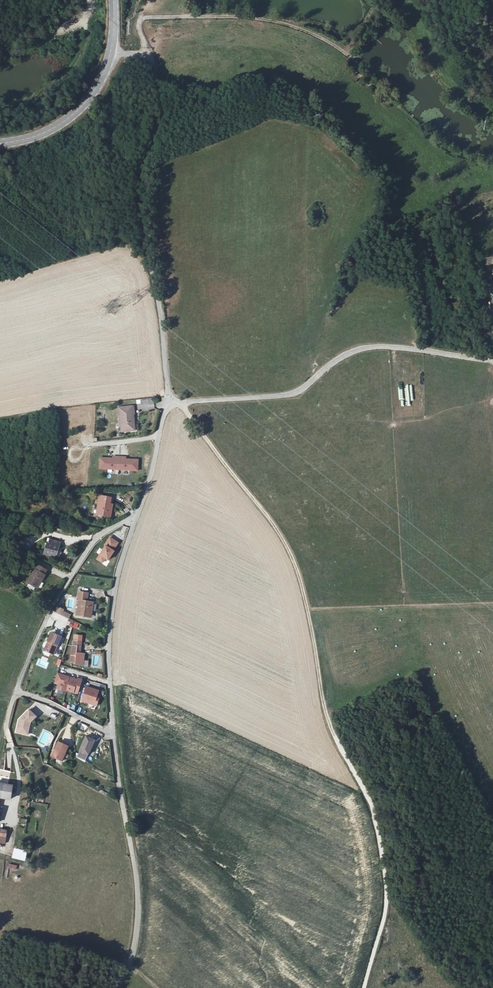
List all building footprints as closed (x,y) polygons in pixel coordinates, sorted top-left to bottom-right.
[(402,387),(403,406),(415,406),(414,390),(408,390),(408,387),(402,387)] [(133,411),(132,406),(120,408),(122,431),(133,429),(134,431),(136,431),(135,422),(132,422),(131,415),(132,414),(131,411),(133,411)] [(116,459),(102,458),(101,468),(119,469),(120,457),(116,456),(116,459)] [(125,457),(120,457),(119,469),(138,470),(139,460),(125,459),(125,457)] [(102,505),(99,515),(111,517),(114,507),(109,507),(111,497),(99,495),(98,504),(102,505)] [(49,542),(45,554),(58,557),(64,536),(54,533),(51,542),(49,542)] [(96,559),(103,564),(105,560),(108,561),(119,542),(109,536),(96,559)] [(16,545),(30,551),(32,545),(18,539),(16,545)] [(37,567),(29,580),(40,586),(47,573),(37,567)] [(91,612),(94,612),(95,602),(88,601),(89,593),(80,591),(79,600),(80,601),(78,615),(90,617),(91,612)] [(69,618),(71,614),(59,609),(58,614),(69,618)] [(62,636),(52,632),(48,640),(50,641),(45,650),(53,654),(62,636)] [(73,641),(72,663),(77,663),(77,658),(81,658),(82,641),(73,641)] [(71,678),(59,674),(56,683),(60,685),(59,689),(68,692),(69,691),(71,686),(69,685),(71,678)] [(72,680),(71,686),(69,691),(79,694),(84,680),(80,679),(79,682),(72,680)] [(101,691),(89,687),(84,701),(99,706),(101,699),(99,698),(101,691)] [(29,726),(37,717),(30,710),(20,721),(18,733),(27,735),(29,726)] [(87,736),(80,750),(90,755),(97,741),(87,736)] [(62,761),(69,747),(60,743),(53,756),(62,761)] [(11,800),(12,796),(14,797),(15,793),(12,792),(13,786),(0,783),(0,798),(11,800)] [(7,844),(9,831),(0,830),(0,843),(7,844)] [(14,848),(11,858),(25,861),(27,851),(14,848)]
